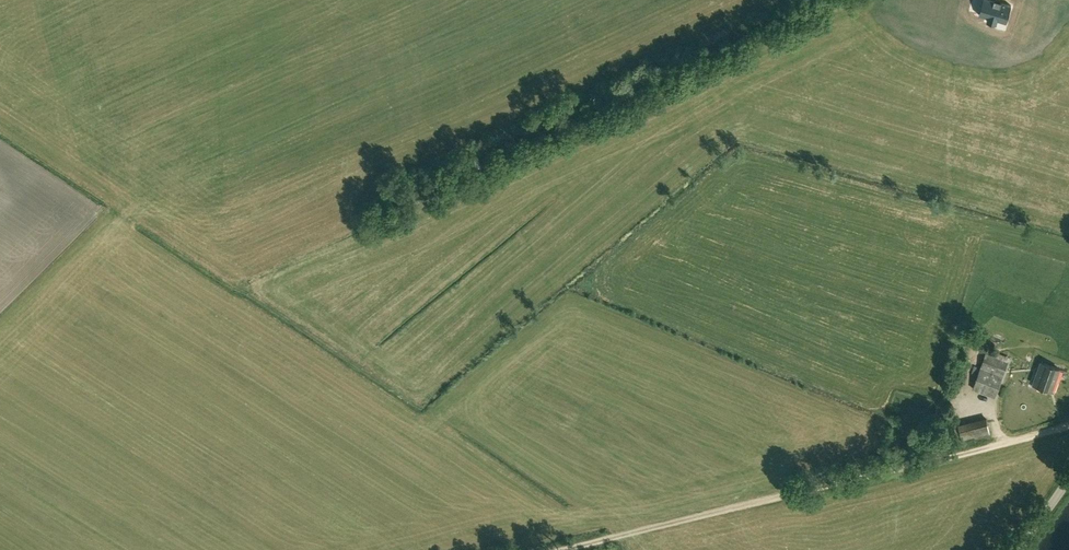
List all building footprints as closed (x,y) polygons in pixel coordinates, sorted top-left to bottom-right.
[(979,14),(979,15),(983,16),(988,17),(987,21),(988,21),(988,20),(996,23),(997,23),(998,20),(1006,23),(1006,22),(1005,22),(1007,16),(1009,10),(1010,6),(1011,6),(1007,4),(1001,3),(1001,1),(1000,2),(995,1),(995,0),(994,0),(994,1),(992,0),(984,0),(983,5),(982,8),(980,14),(979,14)] [(985,352),(973,388),(995,396),(1008,361),(1003,359),(1004,355),(987,349),(986,352),(985,352)] [(1060,369),(1042,362),(1034,384),(1053,390),(1060,369)] [(986,417),(958,423),(962,439),(977,436),(990,432),(986,417)]
